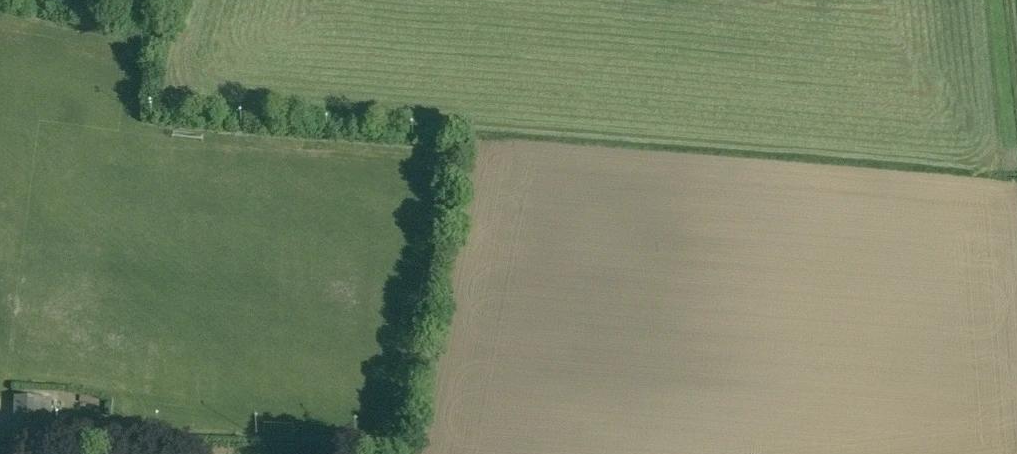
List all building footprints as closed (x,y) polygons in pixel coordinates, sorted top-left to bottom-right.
[(51,441),(51,401),(16,400),(15,440),(51,441)]
